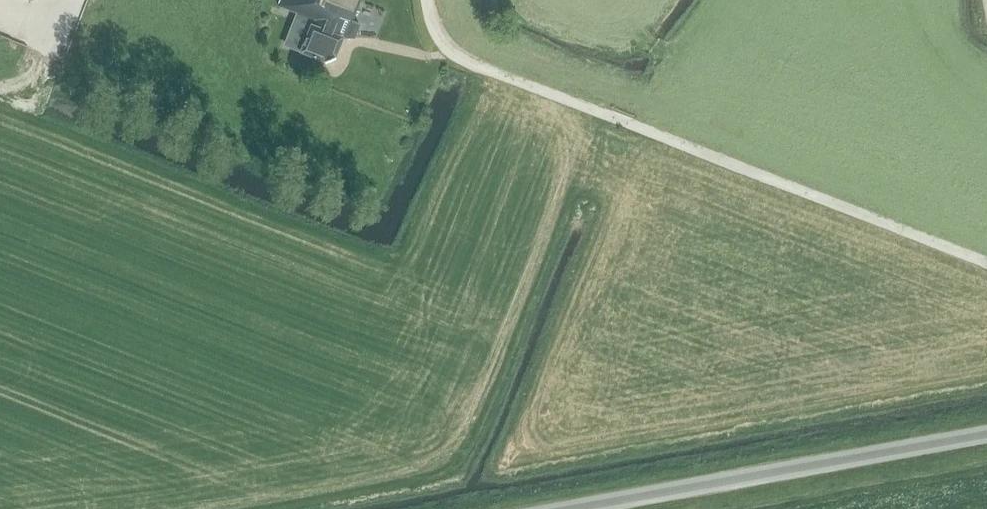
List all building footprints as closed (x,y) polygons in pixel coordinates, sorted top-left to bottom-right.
[(279,5),(299,13),(286,46),(301,52),(326,62),(335,58),(343,37),(354,37),(360,25),(352,21),(361,0),(281,0),(279,5)]
